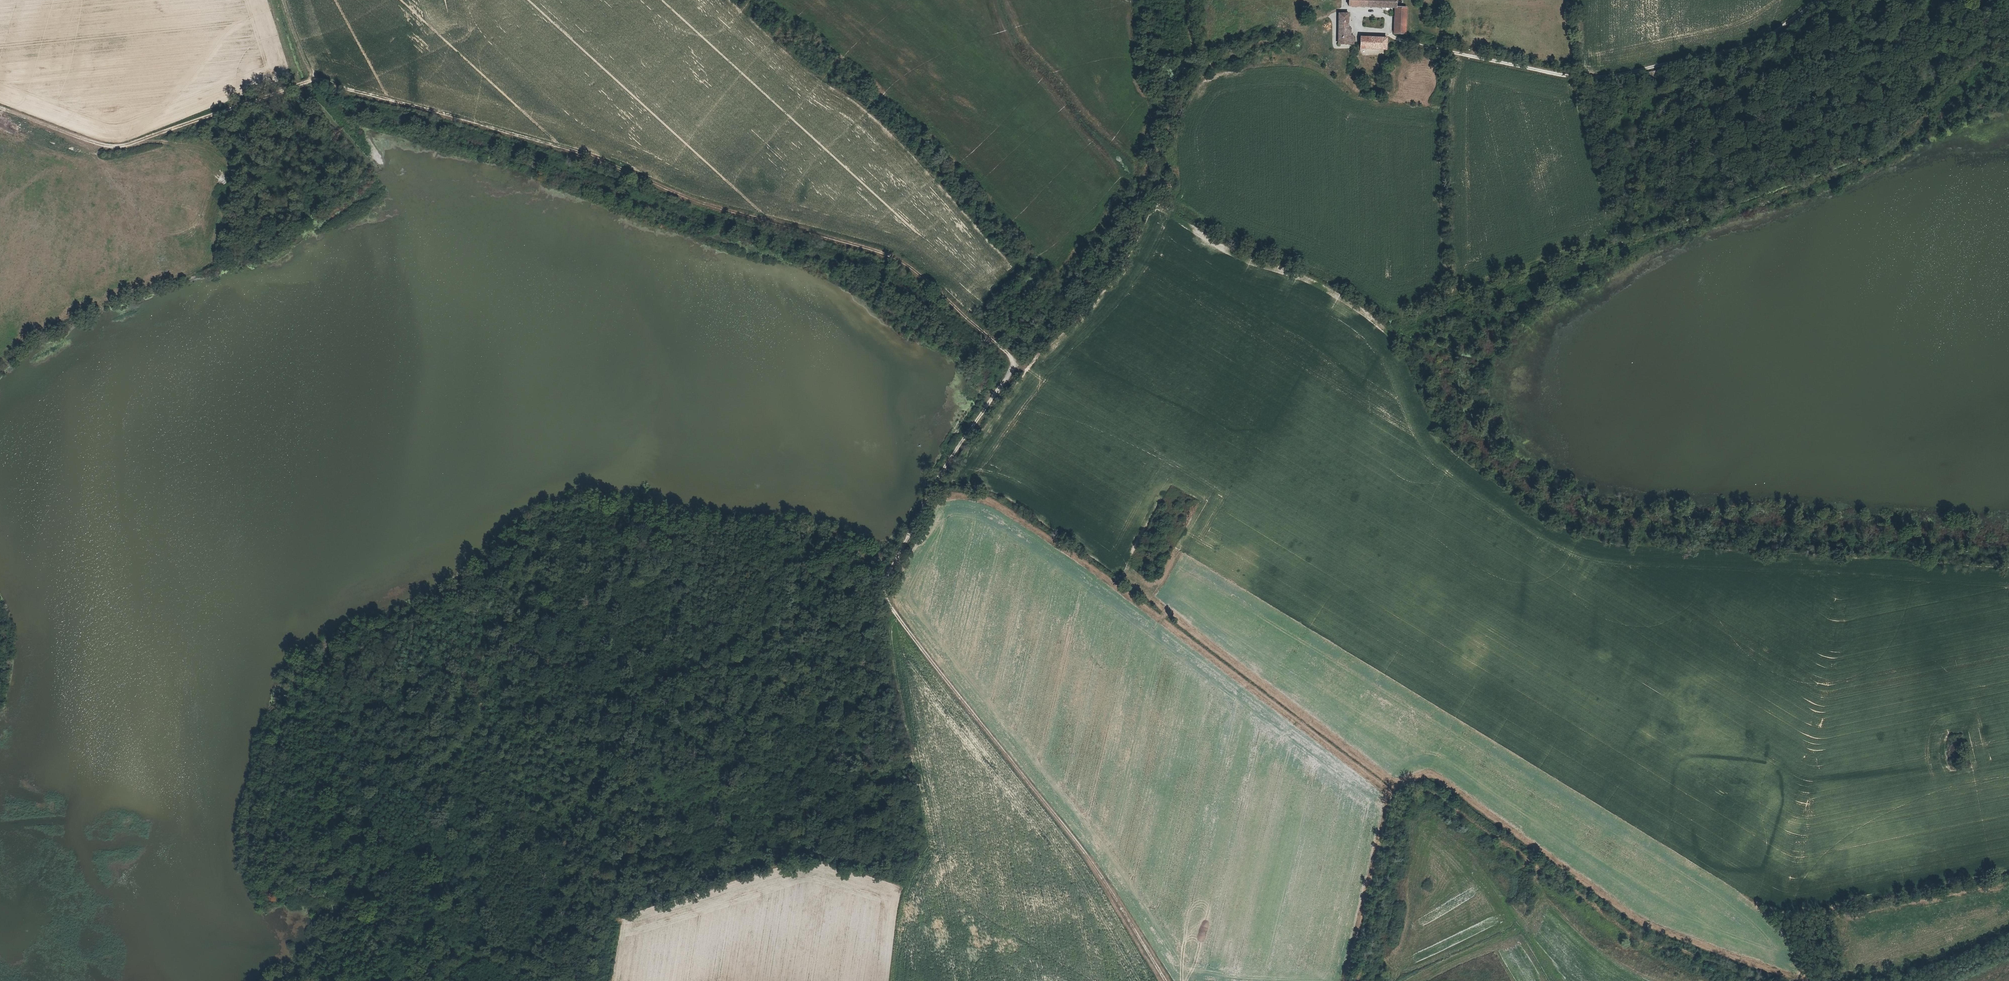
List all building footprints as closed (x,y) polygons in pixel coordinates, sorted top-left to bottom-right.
[(1397,7),(1397,17),(1409,18),(1408,8),(1397,7)] [(1349,15),(1340,15),(1342,47),(1356,47),(1356,35),(1353,35),(1353,31),(1350,30),(1350,26),(1349,15)] [(1409,33),(1409,18),(1397,17),(1398,33),(1409,33)] [(1384,40),(1364,39),(1364,47),(1389,47),(1390,36),(1384,36),(1384,40)]
